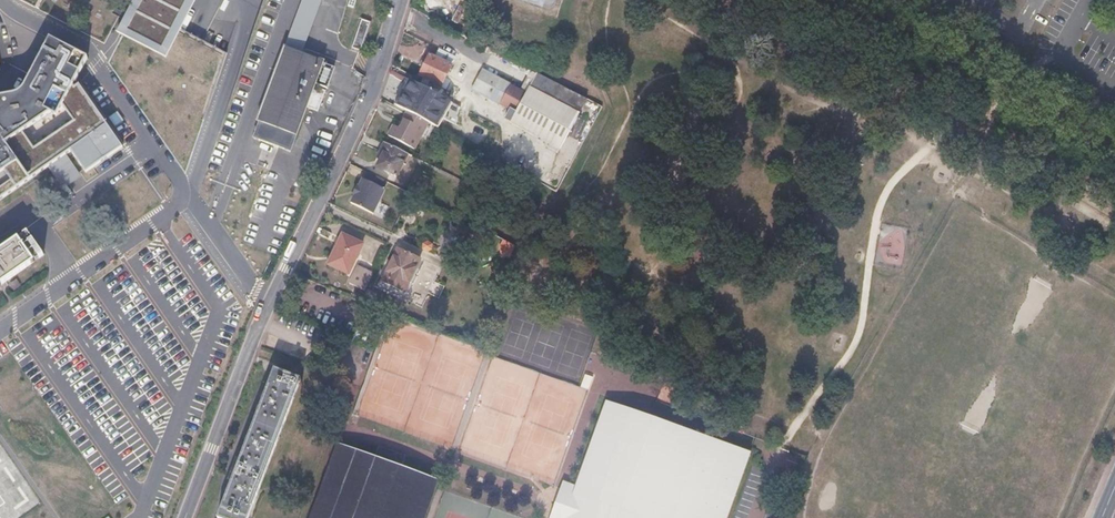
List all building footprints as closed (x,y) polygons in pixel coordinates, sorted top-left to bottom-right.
[(118,35),(124,38),(181,68),(190,50),(176,43),(182,31),(198,0),(136,0),(118,35)] [(290,37),(311,45),(313,41),(327,0),(303,0),(291,33),(290,37)] [(372,23),(363,19),(352,48),(361,51),(372,23)] [(21,94),(0,98),(0,207),(73,156),(86,177),(124,152),(80,93),(71,94),(86,59),(50,40),(41,57),(21,94)] [(209,97),(224,50),(199,42),(195,56),(202,58),(198,69),(206,71),(199,93),(209,97)] [(326,64),(286,48),(258,121),(261,122),(254,138),(255,138),(291,153),(308,109),(320,113),(327,92),(317,88),(318,85),(332,91),(339,71),(325,66),(326,64)] [(436,58),(429,55),(419,75),(424,78),(430,81),(441,87),(457,56),(441,48),(436,58)] [(482,70),(472,88),(517,112),(526,94),(482,70)] [(526,94),(517,112),(511,122),(524,129),(521,134),(533,140),(535,135),(560,149),(587,101),(537,75),(526,94)] [(457,102),(413,81),(400,106),(444,127),(457,102)] [(399,129),(394,126),(388,137),(414,150),(421,135),(425,137),(431,125),(407,113),(399,129)] [(380,155),(383,157),(381,161),(377,169),(397,178),(403,166),(408,156),(385,145),(380,155)] [(367,179),(354,202),(378,215),(391,190),(367,179)] [(466,210),(458,207),(454,214),(462,218),(466,210)] [(364,245),(343,235),(329,265),(350,275),(364,245)] [(4,289),(3,285),(38,261),(21,237),(0,252),(0,292),(4,289)] [(422,259),(400,249),(383,284),(404,294),(422,259)] [(375,275),(359,267),(351,284),(366,292),(375,275)] [(364,294),(357,291),(354,298),(361,301),(364,294)] [(275,370),(218,517),(248,517),(301,380),(275,370)] [(756,452),(612,400),(582,486),(568,481),(555,517),(733,517),(756,452)] [(312,517),(424,517),(438,481),(339,446),(312,517)]
